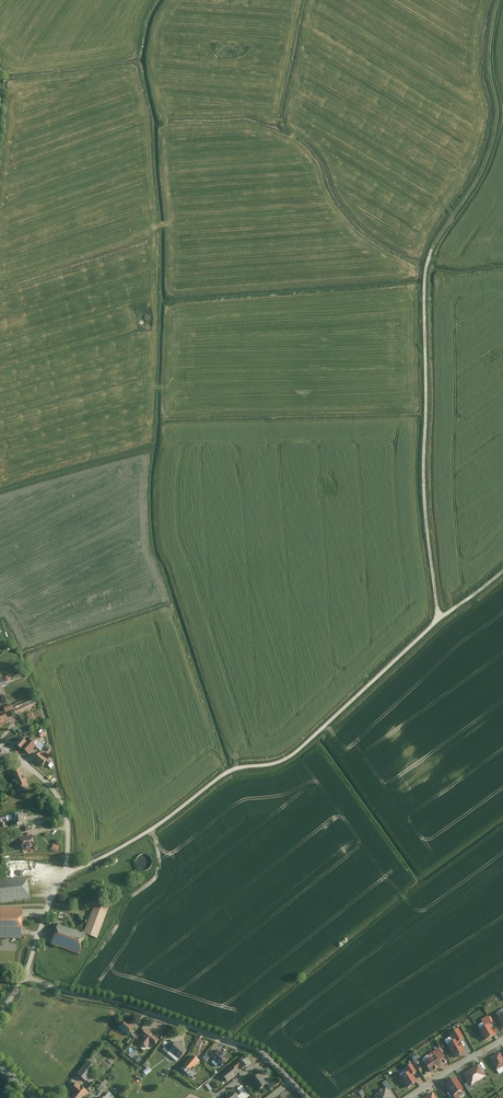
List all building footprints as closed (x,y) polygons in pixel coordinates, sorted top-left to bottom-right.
[(17,715),(39,706),(35,698),(13,708),(14,710),(17,715)] [(12,705),(4,708),(6,714),(14,710),(13,708),(12,705)] [(9,722),(4,712),(0,714),(0,713),(0,725),(9,722)] [(27,744),(20,738),(14,745),(21,751),(22,750),(27,744)] [(29,756),(36,748),(33,745),(37,741),(33,738),(27,744),(22,750),(29,756)] [(51,758),(43,751),(35,761),(43,767),(44,766),(48,769),(52,763),(49,761),(51,758)] [(26,777),(22,769),(12,774),(15,781),(12,782),(16,792),(25,787),(26,789),(29,788),(24,777),(26,777)] [(26,825),(24,813),(11,816),(14,828),(26,825)] [(23,838),(21,833),(13,836),(16,843),(21,842),(20,839),(23,838)] [(36,848),(33,836),(23,838),(20,839),(21,842),(16,843),(17,848),(21,846),(22,851),(36,848)] [(27,876),(0,880),(0,903),(31,900),(27,876)] [(110,906),(97,901),(84,934),(87,935),(97,939),(110,906)] [(22,940),(23,930),(23,909),(0,909),(0,939),(22,940)] [(84,934),(59,925),(51,945),(79,955),(87,935),(84,934)] [(492,1022),(488,1016),(481,1021),(485,1027),(490,1023),(492,1022)] [(135,1027),(126,1020),(119,1028),(128,1036),(135,1027)] [(496,1033),(490,1023),(485,1027),(481,1029),(487,1039),(496,1033)] [(464,1039),(459,1030),(453,1034),(456,1038),(457,1040),(459,1043),(464,1039)] [(155,1047),(160,1041),(149,1032),(141,1042),(148,1048),(151,1044),(155,1047)] [(459,1043),(457,1040),(447,1047),(455,1060),(465,1053),(459,1043)] [(187,1050),(178,1042),(169,1052),(179,1060),(187,1050)] [(211,1056),(222,1066),(229,1058),(218,1048),(211,1056)] [(206,1061),(211,1056),(207,1053),(203,1058),(206,1061)] [(445,1061),(440,1053),(435,1056),(440,1064),(445,1061)] [(499,1054),(490,1059),(496,1071),(502,1068),(502,1061),(499,1054)] [(136,1055),(133,1058),(139,1063),(142,1059),(136,1055)] [(78,1074),(86,1081),(100,1063),(91,1056),(78,1074)] [(188,1075),(199,1062),(192,1056),(181,1069),(188,1075)] [(243,1057),(239,1060),(245,1067),(252,1062),(248,1056),(244,1059),(243,1057)] [(435,1056),(424,1063),(430,1074),(442,1066),(440,1064),(435,1056)] [(228,1082),(238,1073),(235,1070),(241,1065),(239,1062),(222,1075),(228,1082)] [(412,1065),(407,1068),(410,1072),(412,1075),(417,1072),(412,1065)] [(487,1078),(480,1067),(465,1076),(470,1083),(473,1087),(487,1078)] [(408,1088),(416,1082),(412,1075),(410,1072),(401,1078),(408,1088)] [(266,1084),(259,1075),(251,1081),(258,1090),(266,1084)] [(105,1079),(98,1089),(102,1093),(110,1082),(105,1079)] [(464,1090),(457,1079),(447,1085),(454,1096),(464,1090)] [(390,1090),(385,1082),(381,1085),(384,1090),(386,1093),(390,1090)] [(88,1092),(78,1083),(72,1090),(78,1096),(76,1097),(83,1097),(88,1092)] [(470,1083),(465,1087),(470,1094),(475,1090),(473,1087),(470,1083)]
